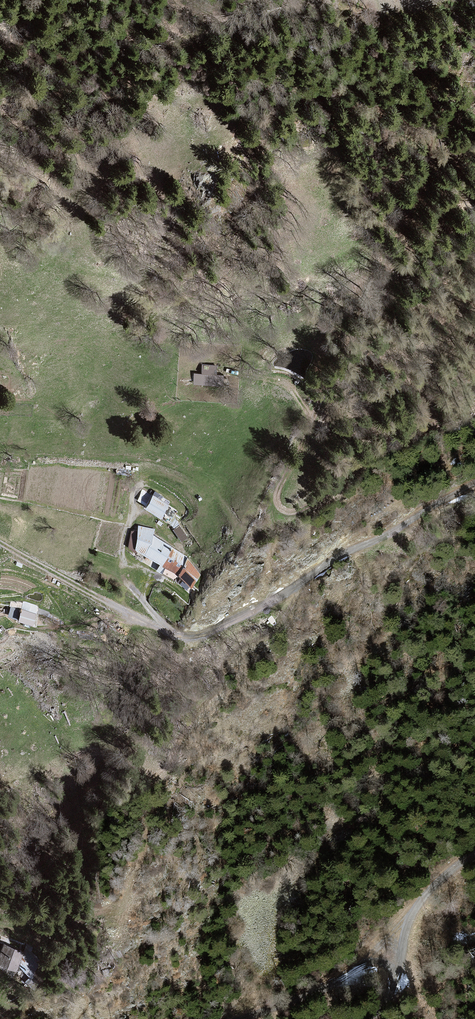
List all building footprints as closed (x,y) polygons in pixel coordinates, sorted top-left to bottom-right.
[(222,377),(195,376),(194,388),(222,389),(222,377)] [(153,496),(146,509),(162,518),(169,506),(153,496)] [(136,549),(197,586),(206,575),(192,558),(155,536),(155,530),(139,527),(139,538),(136,549)] [(23,611),(20,620),(35,624),(38,614),(23,611)] [(0,954),(0,963),(22,971),(28,953),(4,944),(0,954)]
